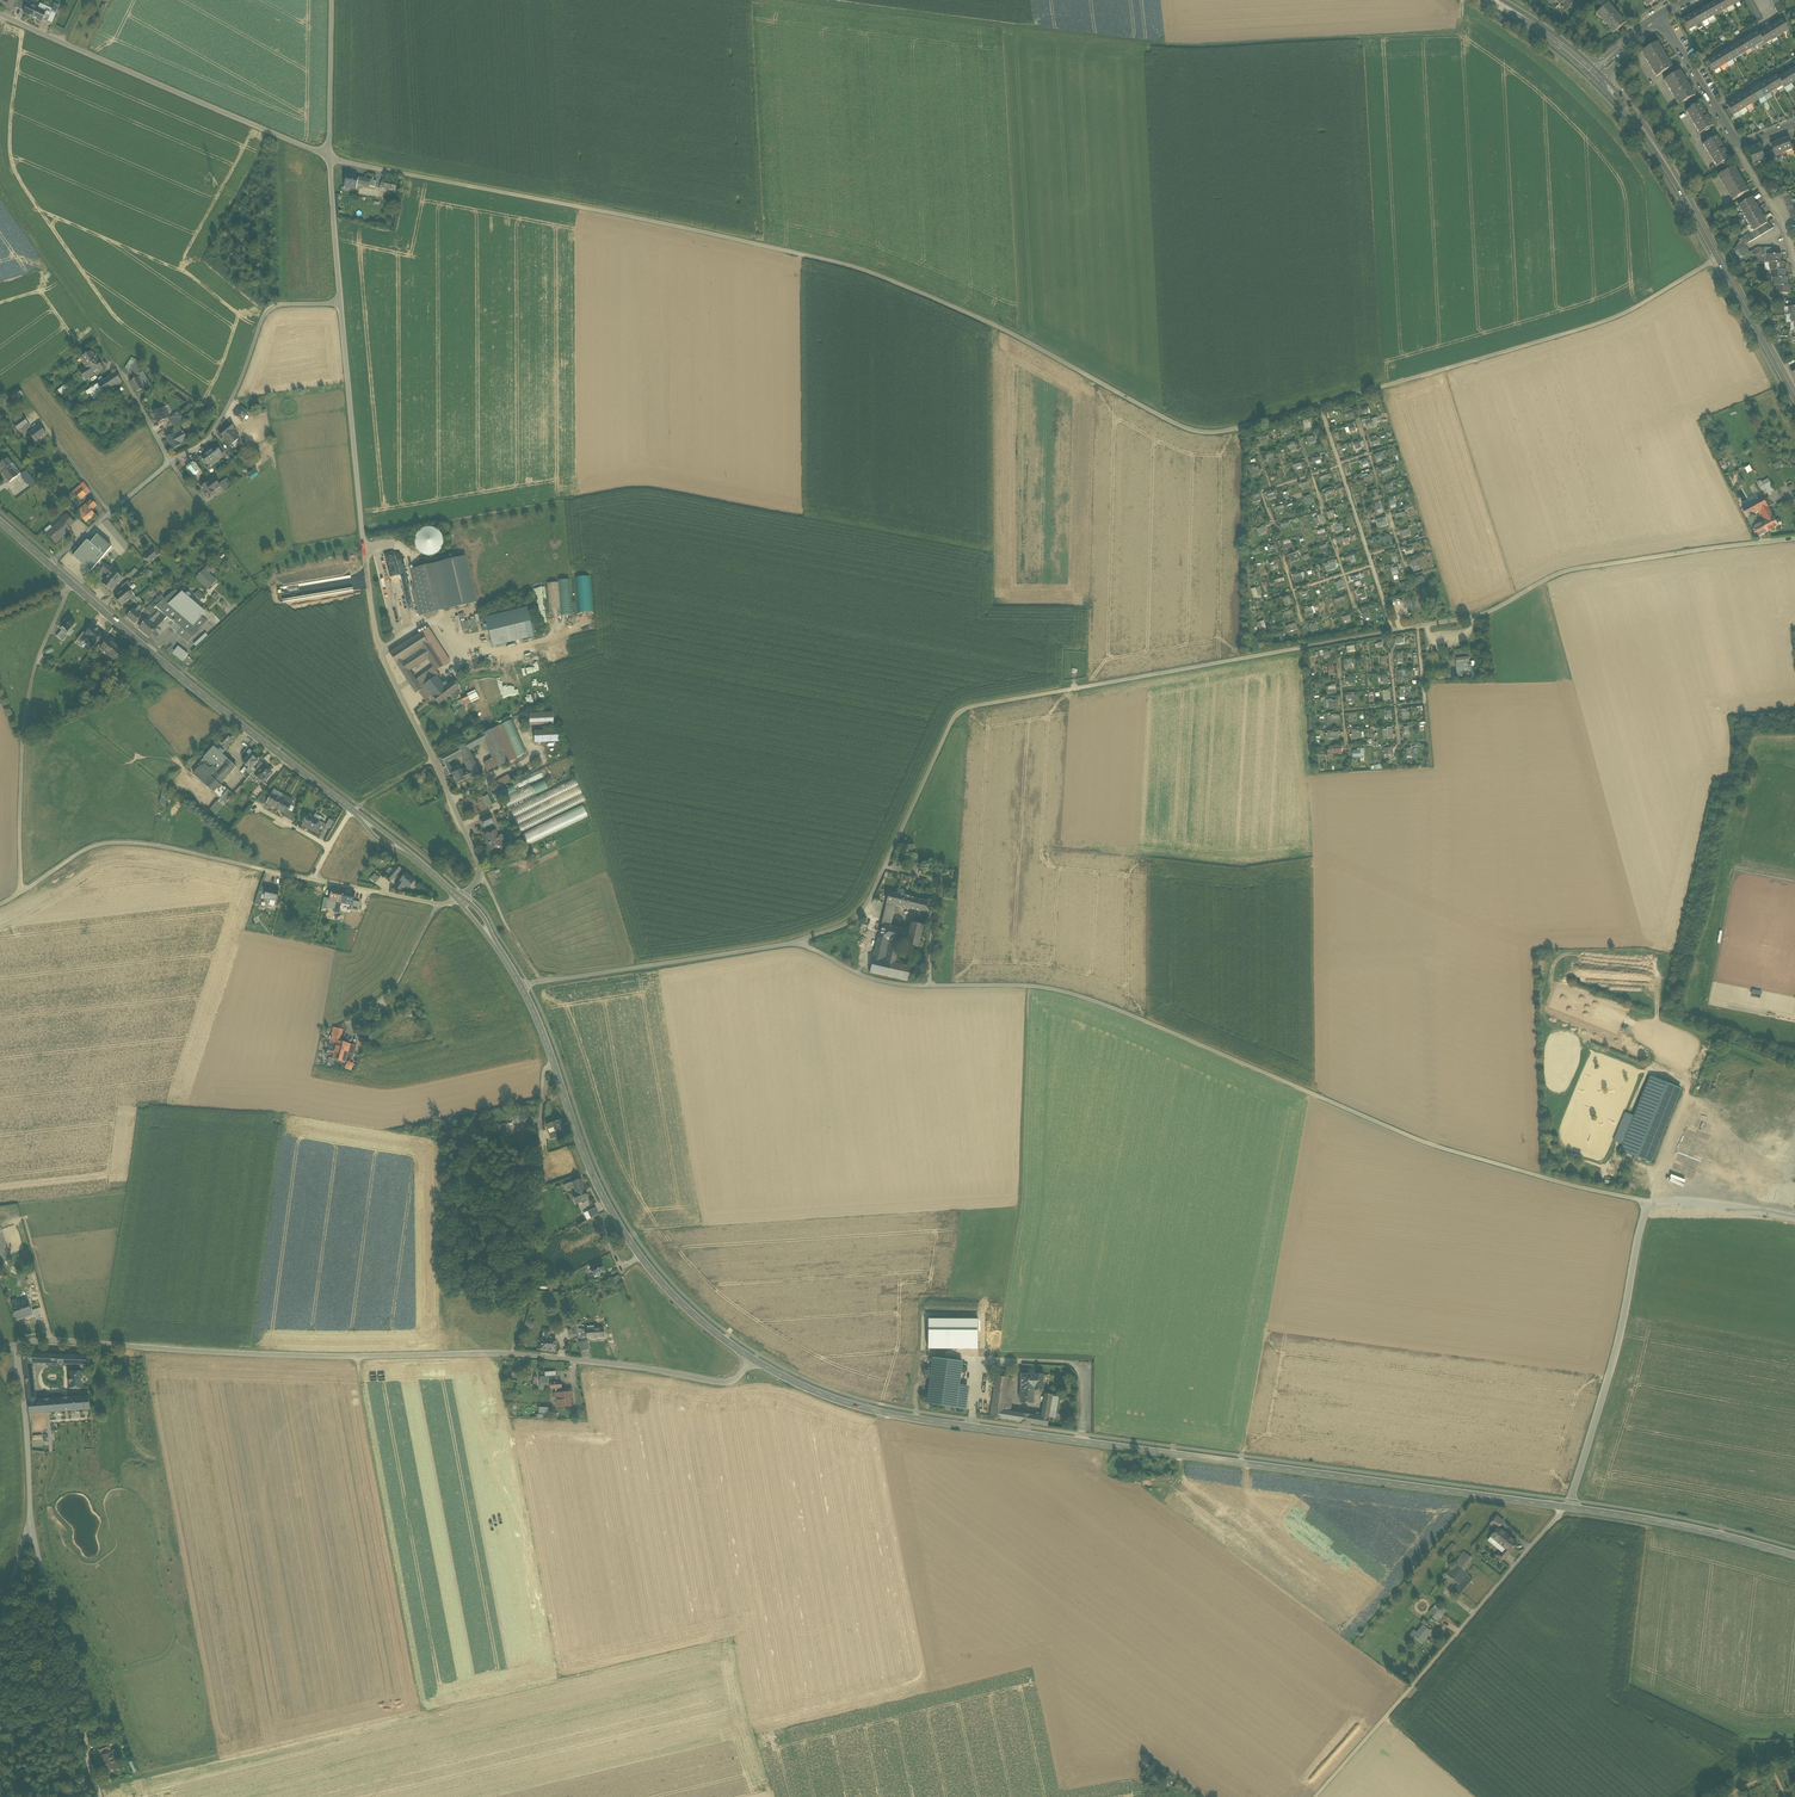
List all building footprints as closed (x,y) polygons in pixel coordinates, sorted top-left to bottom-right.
[(11,11),(11,10),(16,0),(0,0),(0,5),(11,11)] [(11,10),(15,12),(16,8),(24,12),(29,2),(23,0),(16,0),(11,10)] [(1556,1),(1559,5),(1562,4),(1563,7),(1562,8),(1564,11),(1571,7),(1570,5),(1573,4),(1570,0),(1556,0),(1556,1)] [(1577,8),(1579,7),(1582,5),(1579,0),(1573,0),(1572,1),(1577,8)] [(1714,3),(1720,13),(1726,9),(1721,0),(1719,0),(1714,3)] [(1726,9),(1732,6),(1729,0),(1721,0),(1726,9)] [(23,14),(33,18),(38,7),(29,2),(24,12),(23,14)] [(1714,3),(1708,6),(1714,16),(1720,13),(1714,3)] [(39,7),(38,9),(46,13),(46,11),(51,14),(52,12),(53,9),(40,4),(39,7)] [(1611,28),(1614,32),(1624,24),(1625,23),(1608,4),(1597,13),(1601,17),(1600,17),(1610,29),(1611,28)] [(1708,6),(1702,10),(1707,20),(1714,16),(1708,6)] [(39,7),(38,7),(33,18),(42,22),(43,20),(46,13),(38,9),(39,7)] [(1695,13),(1701,23),(1707,20),(1702,10),(1695,13)] [(43,20),(47,22),(51,14),(46,11),(46,13),(43,20)] [(56,14),(52,12),(51,14),(47,22),(52,24),(56,14)] [(1689,17),(1695,27),(1701,23),(1695,13),(1689,17)] [(1689,31),(1695,27),(1689,17),(1683,20),(1689,31)] [(1782,21),(1776,24),(1782,34),(1788,31),(1782,21)] [(1776,38),(1782,34),(1776,24),(1770,28),(1776,38)] [(1771,41),(1776,38),(1770,28),(1765,31),(1771,41)] [(1765,45),(1771,41),(1765,31),(1759,35),(1763,42),(1765,45)] [(1757,46),(1763,42),(1759,35),(1757,32),(1751,36),(1757,46)] [(1751,50),(1757,46),(1751,36),(1744,40),(1751,50)] [(1744,53),(1751,50),(1744,40),(1738,43),(1744,53)] [(1641,52),(1649,65),(1665,55),(1657,43),(1641,52)] [(1738,57),(1744,53),(1738,43),(1732,47),(1738,57)] [(1732,61),(1738,57),(1732,47),(1726,51),(1732,61)] [(1726,64),(1732,61),(1726,51),(1720,54),(1726,64)] [(1720,68),(1726,64),(1720,54),(1714,58),(1720,68)] [(1672,67),(1665,55),(1649,65),(1656,77),(1672,67)] [(1714,72),(1720,68),(1714,58),(1708,62),(1714,72)] [(1664,81),(1671,93),(1688,83),(1680,71),(1664,81)] [(1790,85),(1794,82),(1794,80),(1790,72),(1784,75),(1790,85)] [(1784,75),(1778,79),(1782,86),(1784,89),(1790,85),(1784,75)] [(1776,76),(1770,80),(1776,90),(1782,86),(1778,79),(1776,76)] [(1770,80),(1764,84),(1770,94),(1776,90),(1770,80)] [(1695,95),(1688,83),(1671,93),(1678,105),(1695,95)] [(1764,84),(1758,87),(1764,97),(1770,94),(1764,84)] [(1758,87),(1752,91),(1758,101),(1764,97),(1758,87)] [(1752,91),(1745,95),(1752,105),(1758,101),(1752,91)] [(1745,95),(1739,98),(1745,109),(1752,105),(1745,95)] [(1739,98),(1733,102),(1739,112),(1745,109),(1739,98)] [(1733,116),(1739,112),(1733,102),(1727,106),(1729,109),(1733,116)] [(1686,112),(1699,134),(1713,126),(1707,116),(1703,119),(1701,116),(1706,113),(1700,103),(1686,112)] [(1725,111),(1731,120),(1734,118),(1733,116),(1729,109),(1725,111)] [(1704,145),(1717,167),(1730,158),(1725,149),(1720,151),(1718,149),(1723,146),(1717,136),(1704,145)] [(1789,138),(1780,142),(1784,152),(1793,149),(1792,145),(1789,138)] [(1776,156),(1784,152),(1780,142),(1771,145),(1773,150),(1775,156),(1776,156)] [(1750,154),(1754,163),(1765,159),(1765,158),(1764,154),(1762,149),(1750,154)] [(1773,159),(1770,152),(1764,154),(1765,158),(1765,159),(1766,162),(1773,159)] [(1719,176),(1726,188),(1742,179),(1735,167),(1719,176)] [(351,188),(356,189),(357,184),(358,177),(358,178),(347,175),(345,185),(351,186),(351,188)] [(357,184),(369,186),(370,180),(358,177),(357,184)] [(1750,191),(1742,179),(1726,188),(1734,201),(1750,191)] [(379,188),(391,191),(392,185),(381,183),(379,188)] [(1739,206),(1743,212),(1756,204),(1754,202),(1755,202),(1753,197),(1747,201),(1739,206)] [(1743,212),(1747,219),(1760,211),(1758,208),(1759,208),(1757,204),(1756,204),(1743,212)] [(1747,219),(1750,225),(1763,217),(1762,215),(1763,214),(1762,213),(1761,210),(1760,211),(1747,219)] [(1764,217),(1763,217),(1750,225),(1754,231),(1757,230),(1760,228),(1763,226),(1767,224),(1766,221),(1767,221),(1764,217)] [(1746,247),(1745,245),(1742,239),(1741,240),(1734,248),(1738,250),(1744,248),(1747,248),(1746,247)] [(1742,257),(1746,255),(1753,255),(1758,255),(1758,250),(1754,250),(1750,252),(1747,248),(1744,248),(1738,250),(1742,257)] [(1768,263),(1770,263),(1782,263),(1782,255),(1781,255),(1772,255),(1769,255),(1768,255),(1768,263)] [(1790,286),(1788,286),(1776,286),(1776,294),(1790,294),(1790,286)] [(79,371),(86,381),(104,369),(96,357),(97,356),(96,355),(95,356),(92,351),(80,359),(86,367),(79,371)] [(136,360),(131,357),(125,368),(130,371),(134,364),(136,360)] [(136,360),(134,364),(139,370),(143,365),(136,360)] [(129,372),(134,380),(142,372),(139,370),(134,364),(130,371),(129,372)] [(98,384),(104,394),(122,382),(116,372),(98,384)] [(130,382),(136,393),(149,386),(144,377),(146,377),(143,372),(142,372),(134,380),(130,382)] [(58,393),(68,387),(67,384),(57,390),(58,393)] [(91,388),(97,398),(104,394),(98,384),(91,388)] [(10,396),(14,402),(23,395),(19,389),(10,396)] [(168,418),(170,417),(164,407),(153,413),(158,423),(168,418)] [(1351,408),(1342,410),(1344,418),(1353,416),(1351,408)] [(234,415),(242,421),(247,415),(245,414),(239,409),(238,409),(234,415)] [(3,421),(8,418),(5,413),(0,416),(0,418),(3,421)] [(28,424),(23,418),(21,414),(14,419),(17,423),(13,425),(19,432),(20,431),(21,431),(20,430),(23,428),(25,431),(30,427),(28,424)] [(169,420),(172,423),(177,418),(175,415),(174,415),(171,418),(169,420)] [(1367,427),(1378,423),(1376,417),(1364,421),(1367,427)] [(180,420),(177,418),(172,423),(173,426),(180,420)] [(1304,430),(1311,428),(1309,419),(1302,421),(1304,430)] [(173,426),(175,429),(179,426),(183,424),(180,420),(173,426)] [(219,432),(230,446),(239,439),(233,431),(235,430),(230,423),(219,432)] [(40,425),(33,430),(29,434),(35,442),(46,434),(40,425)] [(174,433),(176,436),(183,432),(179,426),(175,429),(172,430),(174,433)] [(1284,436),(1291,434),(1290,428),(1282,430),(1284,436)] [(186,439),(183,432),(176,436),(179,443),(186,439)] [(181,445),(179,443),(176,436),(174,433),(166,438),(169,443),(170,445),(173,449),(181,445)] [(1261,445),(1267,444),(1266,439),(1269,439),(1268,435),(1259,437),(1261,445)] [(1306,438),(1309,444),(1316,441),(1313,435),(1306,438)] [(1379,437),(1376,438),(1376,436),(1370,436),(1371,445),(1379,444),(1379,437)] [(1353,444),(1355,450),(1364,447),(1363,441),(1353,444)] [(1289,452),(1297,449),(1294,442),(1287,445),(1289,452)] [(210,462),(212,465),(211,462),(221,454),(223,457),(216,447),(210,452),(209,451),(204,454),(205,455),(210,462)] [(226,450),(232,457),(235,455),(229,448),(226,450)] [(1374,454),(1376,462),(1385,459),(1383,451),(1374,454)] [(1266,455),(1268,462),(1274,460),(1273,453),(1266,455)] [(211,462),(212,465),(223,457),(221,454),(211,462)] [(202,457),(207,465),(210,462),(205,455),(202,457)] [(1315,464),(1321,462),(1319,456),(1313,458),(1315,464)] [(3,471),(10,466),(11,466),(13,465),(8,458),(0,465),(0,467),(3,471)] [(1359,460),(1362,467),(1369,464),(1366,458),(1359,460)] [(1775,468),(1783,464),(1781,460),(1773,464),(1775,468)] [(195,475),(195,476),(196,476),(196,475),(197,475),(198,475),(199,473),(198,473),(197,473),(197,470),(197,469),(196,469),(195,468),(196,467),(195,467),(193,465),(194,465),(194,464),(192,466),(191,465),(189,466),(190,467),(188,469),(189,469),(190,471),(189,471),(190,472),(190,471),(192,473),(191,473),(191,474),(192,473),(194,475),(195,475)] [(1257,466),(1253,467),(1253,464),(1248,465),(1250,475),(1259,474),(1257,466)] [(14,471),(11,466),(10,466),(3,471),(2,473),(9,483),(18,476),(18,475),(14,471)] [(1328,481),(1327,478),(1331,477),(1330,473),(1320,476),(1322,483),(1328,481)] [(1364,481),(1374,479),(1372,473),(1362,475),(1364,481)] [(33,480),(28,474),(23,477),(22,478),(27,485),(33,480)] [(214,479),(209,482),(215,491),(220,488),(214,479)] [(222,488),(224,492),(230,488),(225,480),(219,484),(222,488)] [(206,497),(215,491),(209,482),(201,488),(204,493),(204,494),(206,497)] [(79,487),(80,488),(86,495),(90,491),(84,483),(79,487)] [(1775,491),(1770,483),(1764,486),(1768,495),(1775,491)] [(80,500),(86,495),(80,488),(74,494),(80,500)] [(1331,489),(1325,491),(1328,499),(1334,497),(1331,489)] [(1268,499),(1276,497),(1274,491),(1266,493),(1268,499)] [(1251,503),(1261,500),(1259,493),(1249,496),(1251,503)] [(1302,497),(1304,505),(1312,503),(1310,495),(1302,497)] [(1747,518),(1751,516),(1759,512),(1760,511),(1768,507),(1768,506),(1766,502),(1763,497),(1743,509),(1747,518)] [(77,513),(86,523),(95,515),(91,510),(96,506),(92,500),(77,513)] [(1377,514),(1382,512),(1379,501),(1373,503),(1377,514)] [(1768,507),(1760,511),(1762,514),(1765,521),(1763,522),(1768,532),(1779,526),(1770,509),(1768,507)] [(1326,512),(1328,519),(1335,517),(1332,510),(1326,512)] [(62,521),(68,528),(74,523),(67,515),(61,520),(62,521)] [(1757,538),(1768,532),(1763,522),(1756,526),(1751,516),(1747,518),(1752,527),(1757,538)] [(1385,517),(1375,520),(1377,528),(1387,525),(1385,517)] [(51,537),(55,543),(60,539),(59,538),(65,532),(66,533),(70,530),(68,528),(62,521),(48,533),(51,537)] [(1334,532),(1342,530),(1340,523),(1332,525),(1334,532)] [(1256,529),(1258,534),(1266,532),(1264,525),(1260,526),(1261,527),(1256,529)] [(422,554),(427,556),(433,555),(437,553),(441,549),(443,543),(442,538),(440,533),(436,530),(431,528),(425,528),(421,530),(416,535),(415,540),(416,547),(418,551),(422,554)] [(1318,537),(1326,535),(1324,528),(1316,531),(1318,537)] [(1402,538),(1410,535),(1408,528),(1400,530),(1402,538)] [(138,539),(143,545),(149,539),(144,533),(138,539)] [(87,540),(73,556),(91,572),(112,547),(98,535),(90,543),(87,540)] [(1381,537),(1383,545),(1392,542),(1390,535),(1381,537)] [(1318,547),(1321,553),(1328,551),(1326,544),(1318,547)] [(1412,546),(1404,549),(1406,555),(1414,552),(1412,546)] [(144,557),(149,563),(160,554),(154,548),(144,557)] [(451,560),(466,555),(465,551),(450,556),(451,560)] [(1289,554),(1291,562),(1298,560),(1296,552),(1289,554)] [(374,553),(375,562),(396,562),(396,553),(374,553)] [(1346,564),(1355,562),(1354,555),(1344,557),(1346,564)] [(465,557),(433,565),(444,610),(476,602),(465,557)] [(1409,561),(1413,572),(1420,570),(1416,559),(1409,561)] [(1327,564),(1324,564),(1325,571),(1335,569),(1333,560),(1327,561),(1327,564)] [(1269,563),(1271,570),(1279,568),(1277,561),(1269,563)] [(204,570),(208,574),(215,567),(211,563),(204,570)] [(432,565),(427,566),(438,611),(443,610),(432,565)] [(102,584),(111,591),(122,578),(113,571),(108,566),(103,572),(108,576),(102,584)] [(416,602),(420,616),(424,614),(437,611),(438,611),(427,566),(411,570),(419,602),(416,602)] [(1392,575),(1398,574),(1396,566),(1390,568),(1392,575)] [(135,568),(128,575),(130,578),(138,571),(135,568)] [(153,572),(147,569),(144,575),(150,578),(153,572)] [(204,586),(206,587),(214,579),(208,574),(204,570),(196,578),(202,584),(204,586)] [(1293,574),(1294,581),(1304,579),(1303,572),(1293,574)] [(1275,587),(1285,584),(1283,577),(1273,580),(1275,587)] [(216,582),(214,579),(206,587),(208,590),(216,582)] [(561,615),(572,615),(570,579),(558,580),(559,582),(547,583),(549,611),(557,611),(557,613),(561,613),(561,615)] [(1337,590),(1344,588),(1341,579),(1334,582),(1337,590)] [(125,588),(127,590),(132,586),(128,581),(121,587),(123,590),(125,588)] [(1402,592),(1410,590),(1408,581),(1399,583),(1402,592)] [(1253,598),(1260,596),(1258,587),(1251,589),(1253,598)] [(115,597),(122,606),(131,598),(128,594),(129,593),(127,590),(125,588),(123,590),(115,597)] [(176,634),(183,639),(194,626),(179,613),(168,604),(180,594),(175,589),(163,600),(149,612),(148,613),(151,615),(147,619),(157,627),(167,617),(174,623),(181,628),(176,634)] [(1358,599),(1366,597),(1364,589),(1356,591),(1358,599)] [(1302,590),(1298,591),(1300,600),(1309,597),(1307,591),(1303,592),(1302,590)] [(181,593),(180,594),(168,604),(179,613),(194,626),(201,617),(205,613),(181,593)] [(1289,596),(1282,598),(1284,606),(1291,605),(1289,596)] [(1342,605),(1341,601),(1345,600),(1344,596),(1332,600),(1335,607),(1342,605)] [(137,598),(134,601),(137,604),(138,603),(142,606),(143,604),(141,600),(138,597),(137,598)] [(146,610),(148,613),(149,612),(163,600),(161,597),(146,610)] [(133,609),(137,612),(142,607),(142,606),(138,603),(137,604),(133,609)] [(1305,615),(1315,613),(1313,606),(1304,608),(1305,615)] [(1360,608),(1362,617),(1370,616),(1369,607),(1360,608)] [(485,618),(492,647),(534,637),(527,608),(485,618)] [(126,617),(135,624),(142,616),(137,612),(133,609),(126,617)] [(1291,609),(1282,613),(1284,619),(1293,615),(1291,609)] [(475,615),(476,619),(461,622),(460,615),(456,616),(459,632),(478,628),(479,630),(483,630),(479,614),(475,615)] [(201,617),(194,626),(183,639),(187,643),(206,621),(201,617)] [(61,626),(62,627),(68,632),(71,629),(75,623),(68,618),(61,626)] [(140,628),(149,636),(150,636),(154,631),(157,628),(157,627),(147,619),(140,628)] [(1263,620),(1256,622),(1260,632),(1267,630),(1263,620)] [(1287,632),(1297,629),(1295,622),(1285,625),(1287,632)] [(1316,622),(1308,624),(1309,631),(1318,630),(1316,622)] [(169,628),(176,634),(181,628),(174,623),(169,628)] [(86,634),(81,640),(86,644),(90,640),(94,643),(97,640),(102,634),(98,630),(97,630),(96,629),(96,628),(95,628),(93,626),(86,634)] [(66,634),(68,632),(62,627),(60,629),(62,631),(59,633),(64,637),(66,634)] [(428,628),(421,633),(443,667),(450,662),(428,628)] [(74,632),(71,629),(68,632),(66,634),(70,637),(74,632)] [(150,636),(154,640),(158,635),(154,631),(150,636)] [(77,640),(79,642),(81,640),(86,634),(84,632),(77,640)] [(57,636),(62,641),(65,638),(64,637),(59,633),(57,636)] [(206,633),(194,644),(196,647),(208,636),(206,633)] [(389,653),(407,680),(413,676),(410,671),(428,659),(433,667),(436,671),(436,670),(443,667),(421,633),(389,653)] [(97,640),(101,643),(106,637),(102,634),(97,640)] [(100,649),(108,656),(116,646),(108,639),(100,649)] [(124,652),(116,646),(108,656),(116,662),(124,652)] [(173,654),(182,662),(188,654),(178,647),(175,651),(173,654)] [(1469,672),(1469,671),(1468,668),(1468,666),(1467,662),(1456,663),(1457,673),(1460,673),(1469,672)] [(78,670),(84,675),(88,669),(83,665),(78,670)] [(433,667),(416,680),(422,689),(425,688),(423,686),(436,676),(437,676),(439,674),(436,670),(436,671),(433,667)] [(63,677),(72,680),(74,675),(65,672),(63,677)] [(1391,683),(1391,679),(1388,680),(1388,675),(1378,675),(1378,684),(1391,683)] [(431,697),(432,698),(433,698),(433,697),(445,688),(437,676),(436,676),(423,686),(425,688),(431,697)] [(422,689),(416,680),(409,684),(416,694),(419,692),(422,689)] [(433,698),(438,705),(451,695),(457,690),(459,689),(458,689),(453,682),(445,688),(433,697),(433,698)] [(1326,686),(1326,694),(1336,693),(1335,685),(1326,686)] [(419,692),(425,701),(431,697),(425,688),(422,689),(419,692)] [(457,690),(451,695),(453,698),(460,693),(457,690)] [(1390,690),(1382,690),(1382,700),(1390,699),(1390,690)] [(467,695),(471,702),(471,703),(476,700),(472,692),(467,695)] [(461,698),(465,705),(471,702),(467,695),(461,698)] [(1338,699),(1325,700),(1326,707),(1338,707),(1338,699)] [(1348,721),(1356,721),(1355,712),(1348,713),(1348,721)] [(529,714),(530,726),(553,724),(553,713),(529,714)] [(1326,715),(1327,723),(1340,722),(1340,715),(1326,715)] [(526,753),(518,735),(512,720),(502,725),(508,740),(516,758),(526,753)] [(501,725),(495,728),(509,762),(516,759),(501,725)] [(1392,737),(1392,727),(1386,727),(1386,729),(1382,730),(1382,738),(1392,737)] [(495,728),(482,735),(485,741),(492,760),(496,767),(509,762),(495,728)] [(1356,729),(1351,729),(1352,738),(1363,736),(1362,731),(1356,732),(1356,729)] [(534,731),(534,743),(558,742),(558,730),(534,731)] [(1338,738),(1338,732),(1333,732),(1333,730),(1325,731),(1326,739),(1338,738)] [(214,747),(218,752),(220,749),(224,745),(226,748),(232,741),(225,734),(219,741),(214,747)] [(482,735),(466,744),(469,750),(485,741),(482,735)] [(466,744),(458,748),(461,756),(468,772),(471,778),(479,775),(469,750),(466,744)] [(236,767),(222,755),(218,752),(214,747),(204,758),(207,761),(201,767),(194,775),(213,793),(220,785),(236,767)] [(1393,758),(1393,747),(1383,747),(1384,758),(1393,758)] [(458,748),(444,755),(448,763),(461,756),(458,748)] [(1357,748),(1357,750),(1352,750),(1352,757),(1364,757),(1364,748),(1357,748)] [(248,767),(251,770),(258,762),(256,760),(256,759),(251,754),(243,763),(248,767)] [(438,758),(442,766),(448,764),(448,763),(444,755),(438,758)] [(193,758),(186,764),(190,769),(197,763),(193,758)] [(487,771),(496,767),(492,760),(486,762),(485,768),(487,771)] [(255,770),(258,773),(264,766),(265,765),(262,762),(255,770)] [(255,776),(263,782),(271,773),(264,766),(258,773),(255,776)] [(253,772),(251,770),(248,767),(247,769),(245,772),(250,776),(251,775),(253,772)] [(456,784),(465,780),(463,774),(461,770),(456,772),(452,773),(452,774),(456,784)] [(512,784),(515,790),(542,778),(539,771),(512,784)] [(468,772),(463,774),(465,780),(471,778),(468,772)] [(498,780),(498,781),(501,786),(501,787),(512,781),(508,775),(498,780)] [(493,784),(496,789),(501,786),(498,781),(493,784)] [(220,799),(221,798),(228,790),(225,787),(224,788),(220,785),(213,793),(220,799)] [(163,787),(161,795),(168,800),(172,793),(163,787)] [(221,798),(226,803),(233,794),(228,790),(221,798)] [(281,800),(284,795),(274,790),(272,795),(281,800)] [(168,800),(161,795),(159,803),(165,807),(168,800)] [(256,801),(262,804),(266,797),(261,795),(256,801)] [(267,804),(276,809),(281,800),(272,795),(269,799),(267,803),(267,804)] [(284,795),(281,800),(291,805),(293,801),(284,795)] [(488,795),(483,798),(487,807),(492,805),(488,795)] [(220,799),(217,802),(222,807),(226,803),(221,798),(220,799)] [(288,811),(291,805),(281,800),(276,809),(285,814),(286,814),(288,811)] [(216,802),(210,810),(216,815),(222,807),(217,802),(216,802)] [(529,843),(590,817),(585,805),(524,831),(529,843)] [(212,819),(216,815),(210,810),(206,814),(212,819)] [(284,817),(290,820),(294,814),(292,813),(288,811),(286,814),(285,814),(284,817)] [(302,825),(308,829),(313,818),(308,815),(302,825)] [(484,827),(492,824),(493,823),(490,816),(481,820),(484,827)] [(308,829),(313,832),(319,821),(313,818),(308,829)] [(323,824),(319,821),(313,832),(318,834),(323,824)] [(485,835),(495,831),(492,824),(484,827),(482,827),(485,835)] [(489,845),(491,850),(496,848),(497,849),(499,848),(500,846),(501,845),(500,843),(498,836),(495,831),(485,835),(488,842),(489,845)] [(387,878),(392,881),(401,870),(397,866),(387,878)] [(380,879),(375,874),(370,879),(375,884),(380,879)] [(406,874),(400,881),(405,885),(408,888),(415,881),(406,874)] [(400,890),(405,885),(400,881),(395,886),(400,890)] [(276,902),(278,891),(267,889),(267,888),(264,899),(270,901),(270,900),(275,901),(276,902)] [(341,903),(347,904),(350,891),(332,888),(330,899),(330,901),(336,902),(341,903)] [(895,906),(914,910),(917,899),(889,892),(886,904),(895,906)] [(254,905),(259,906),(263,895),(258,894),(254,905)] [(334,912),(339,913),(341,903),(336,902),(330,901),(330,899),(329,899),(327,907),(334,909),(334,912)] [(927,901),(917,899),(914,910),(918,911),(917,917),(922,918),(927,901)] [(360,903),(353,901),(352,905),(351,905),(350,910),(358,912),(360,903)] [(881,924),(890,926),(895,906),(886,904),(881,924)] [(911,923),(909,930),(906,945),(918,948),(923,926),(921,926),(911,923)] [(899,943),(906,945),(909,930),(890,926),(881,924),(878,938),(899,943)] [(878,938),(873,958),(895,963),(899,943),(878,938)] [(910,967),(895,963),(873,958),(869,973),(907,981),(910,967)] [(328,1051),(334,1053),(337,1041),(340,1042),(341,1039),(338,1038),(340,1031),(333,1029),(328,1051)] [(341,1042),(340,1042),(337,1041),(334,1053),(332,1058),(332,1059),(333,1059),(345,1062),(347,1053),(348,1051),(350,1044),(341,1042)] [(348,1051),(354,1053),(356,1046),(350,1044),(348,1051)] [(345,1068),(352,1070),(354,1063),(348,1061),(345,1068)] [(1620,1151),(1651,1163),(1681,1090),(1650,1077),(1634,1116),(1622,1145),(1620,1151)] [(518,1109),(519,1116),(520,1122),(530,1120),(527,1107),(518,1109)] [(1622,1145),(1634,1116),(1625,1113),(1614,1141),(1622,1145)] [(555,1131),(555,1133),(565,1130),(561,1120),(552,1123),(554,1127),(555,1131)] [(507,1124),(498,1125),(499,1133),(509,1131),(507,1124)] [(548,1133),(550,1140),(557,1138),(555,1133),(555,1131),(548,1133)] [(574,1187),(576,1193),(585,1190),(581,1179),(565,1185),(566,1190),(574,1187)] [(585,1190),(576,1193),(572,1194),(576,1204),(588,1200),(585,1190)] [(587,1212),(591,1219),(599,1215),(595,1208),(587,1212)] [(10,1256),(1,1227),(0,1228),(0,1259),(10,1256)] [(590,1268),(594,1276),(604,1271),(600,1263),(590,1268)] [(32,1315),(33,1315),(32,1315),(27,1300),(28,1300),(27,1300),(18,1303),(17,1300),(12,1301),(18,1320),(32,1315)] [(524,1325),(533,1328),(535,1322),(526,1319),(524,1325)] [(978,1319),(928,1319),(927,1349),(978,1349),(978,1319)] [(594,1329),(591,1329),(591,1338),(604,1337),(604,1328),(595,1329),(594,1329)] [(541,1350),(555,1351),(556,1340),(553,1340),(553,1339),(551,1336),(550,1336),(551,1330),(543,1329),(541,1350)] [(579,1343),(581,1351),(590,1349),(588,1341),(579,1343)] [(23,1353),(28,1401),(36,1400),(32,1363),(86,1365),(86,1356),(23,1353)] [(926,1405),(956,1409),(959,1385),(962,1361),(932,1357),(926,1405)] [(991,1417),(1023,1422),(1024,1414),(1011,1412),(1005,1411),(1010,1378),(1009,1378),(1010,1371),(997,1369),(991,1417)] [(70,1388),(81,1389),(81,1371),(70,1371),(70,1388)] [(1021,1403),(1035,1403),(1035,1390),(1044,1391),(1044,1374),(1021,1374),(1021,1403)] [(550,1388),(550,1382),(550,1376),(546,1376),(540,1377),(540,1388),(550,1388)] [(1015,1378),(1010,1378),(1005,1411),(1011,1412),(1014,1393),(1013,1393),(1015,1378)] [(556,1388),(556,1393),(561,1393),(561,1388),(561,1382),(558,1382),(550,1382),(550,1388),(556,1388)] [(969,1386),(959,1385),(956,1409),(966,1410),(969,1386)] [(570,1392),(561,1393),(556,1393),(554,1393),(555,1400),(557,1400),(558,1407),(571,1406),(571,1399),(570,1399),(570,1397),(571,1397),(570,1392)] [(1042,1417),(1029,1415),(1028,1423),(1048,1426),(1049,1417),(1053,1396),(1053,1395),(1045,1394),(1042,1417)] [(36,1400),(28,1401),(30,1414),(90,1410),(90,1408),(90,1404),(89,1396),(36,1400)] [(1058,1397),(1053,1396),(1049,1417),(1055,1418),(1058,1397)] [(1490,1524),(1497,1530),(1498,1527),(1499,1528),(1504,1522),(1497,1516),(1490,1524)] [(1459,1536),(1462,1539),(1470,1530),(1467,1527),(1459,1536)] [(1491,1537),(1505,1548),(1509,1552),(1517,1543),(1499,1528),(1498,1527),(1497,1530),(1491,1537)] [(1488,1540),(1502,1552),(1505,1548),(1491,1537),(1488,1540)] [(1443,1555),(1446,1558),(1455,1547),(1452,1545),(1443,1555)] [(1505,1558),(1509,1552),(1505,1548),(1502,1552),(1501,1554),(1500,1554),(1505,1558)] [(1458,1567),(1459,1566),(1465,1558),(1467,1556),(1463,1552),(1454,1564),(1458,1567)] [(1495,1555),(1502,1561),(1505,1558),(1500,1554),(1501,1554),(1498,1552),(1495,1555)] [(1470,1562),(1465,1558),(1459,1566),(1464,1570),(1470,1562)] [(1446,1574),(1459,1584),(1467,1575),(1468,1574),(1463,1570),(1464,1570),(1459,1566),(1458,1567),(1454,1564),(1446,1574)] [(1473,1580),(1467,1575),(1459,1584),(1451,1593),(1457,1598),(1473,1580)] [(1432,1617),(1438,1622),(1447,1610),(1441,1606),(1440,1607),(1438,1610),(1433,1616),(1432,1617)] [(1429,1612),(1433,1616),(1438,1610),(1434,1607),(1433,1607),(1429,1612)] [(1415,1637),(1422,1643),(1432,1632),(1423,1624),(1416,1632),(1418,1633),(1424,1626),(1430,1631),(1421,1642),(1415,1637)] [(1415,1637),(1421,1642),(1430,1631),(1424,1626),(1418,1633),(1414,1637),(1415,1637)] [(1414,1637),(1418,1633),(1416,1632),(1414,1630),(1410,1635),(1413,1639),(1415,1637),(1414,1637)] [(98,1748),(99,1753),(100,1753),(104,1751),(110,1748),(108,1744),(98,1748)] [(101,1756),(107,1772),(118,1767),(111,1752),(105,1754),(104,1751),(100,1753),(101,1756)]
